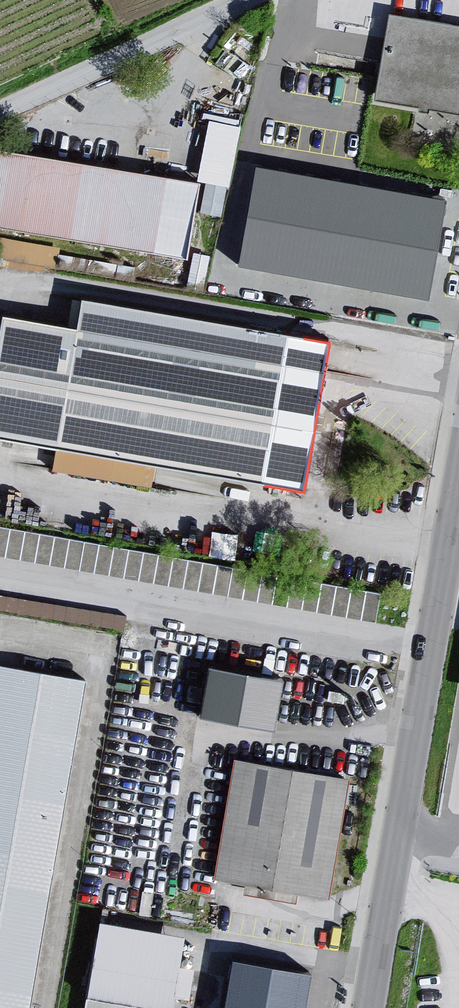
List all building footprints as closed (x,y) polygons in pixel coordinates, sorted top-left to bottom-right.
[(386,18),(372,103),(457,118),(458,106),(458,33),(386,18)] [(211,115),(199,176),(230,182),(242,121),(211,115)] [(199,192),(0,157),(0,233),(182,265),(199,192)] [(449,194),(252,157),(233,260),(430,297),(449,194)] [(329,347),(73,301),(67,331),(0,319),(0,439),(295,495),(329,347)] [(282,676),(207,662),(198,712),(272,726),(282,676)] [(0,669),(0,1007),(24,1007),(84,685),(0,669)] [(232,760),(212,876),(326,896),(346,779),(232,760)] [(94,925),(80,1000),(85,1003),(84,1007),(168,1007),(181,941),(94,925)] [(229,954),(220,1007),(303,1007),(310,968),(229,954)]
